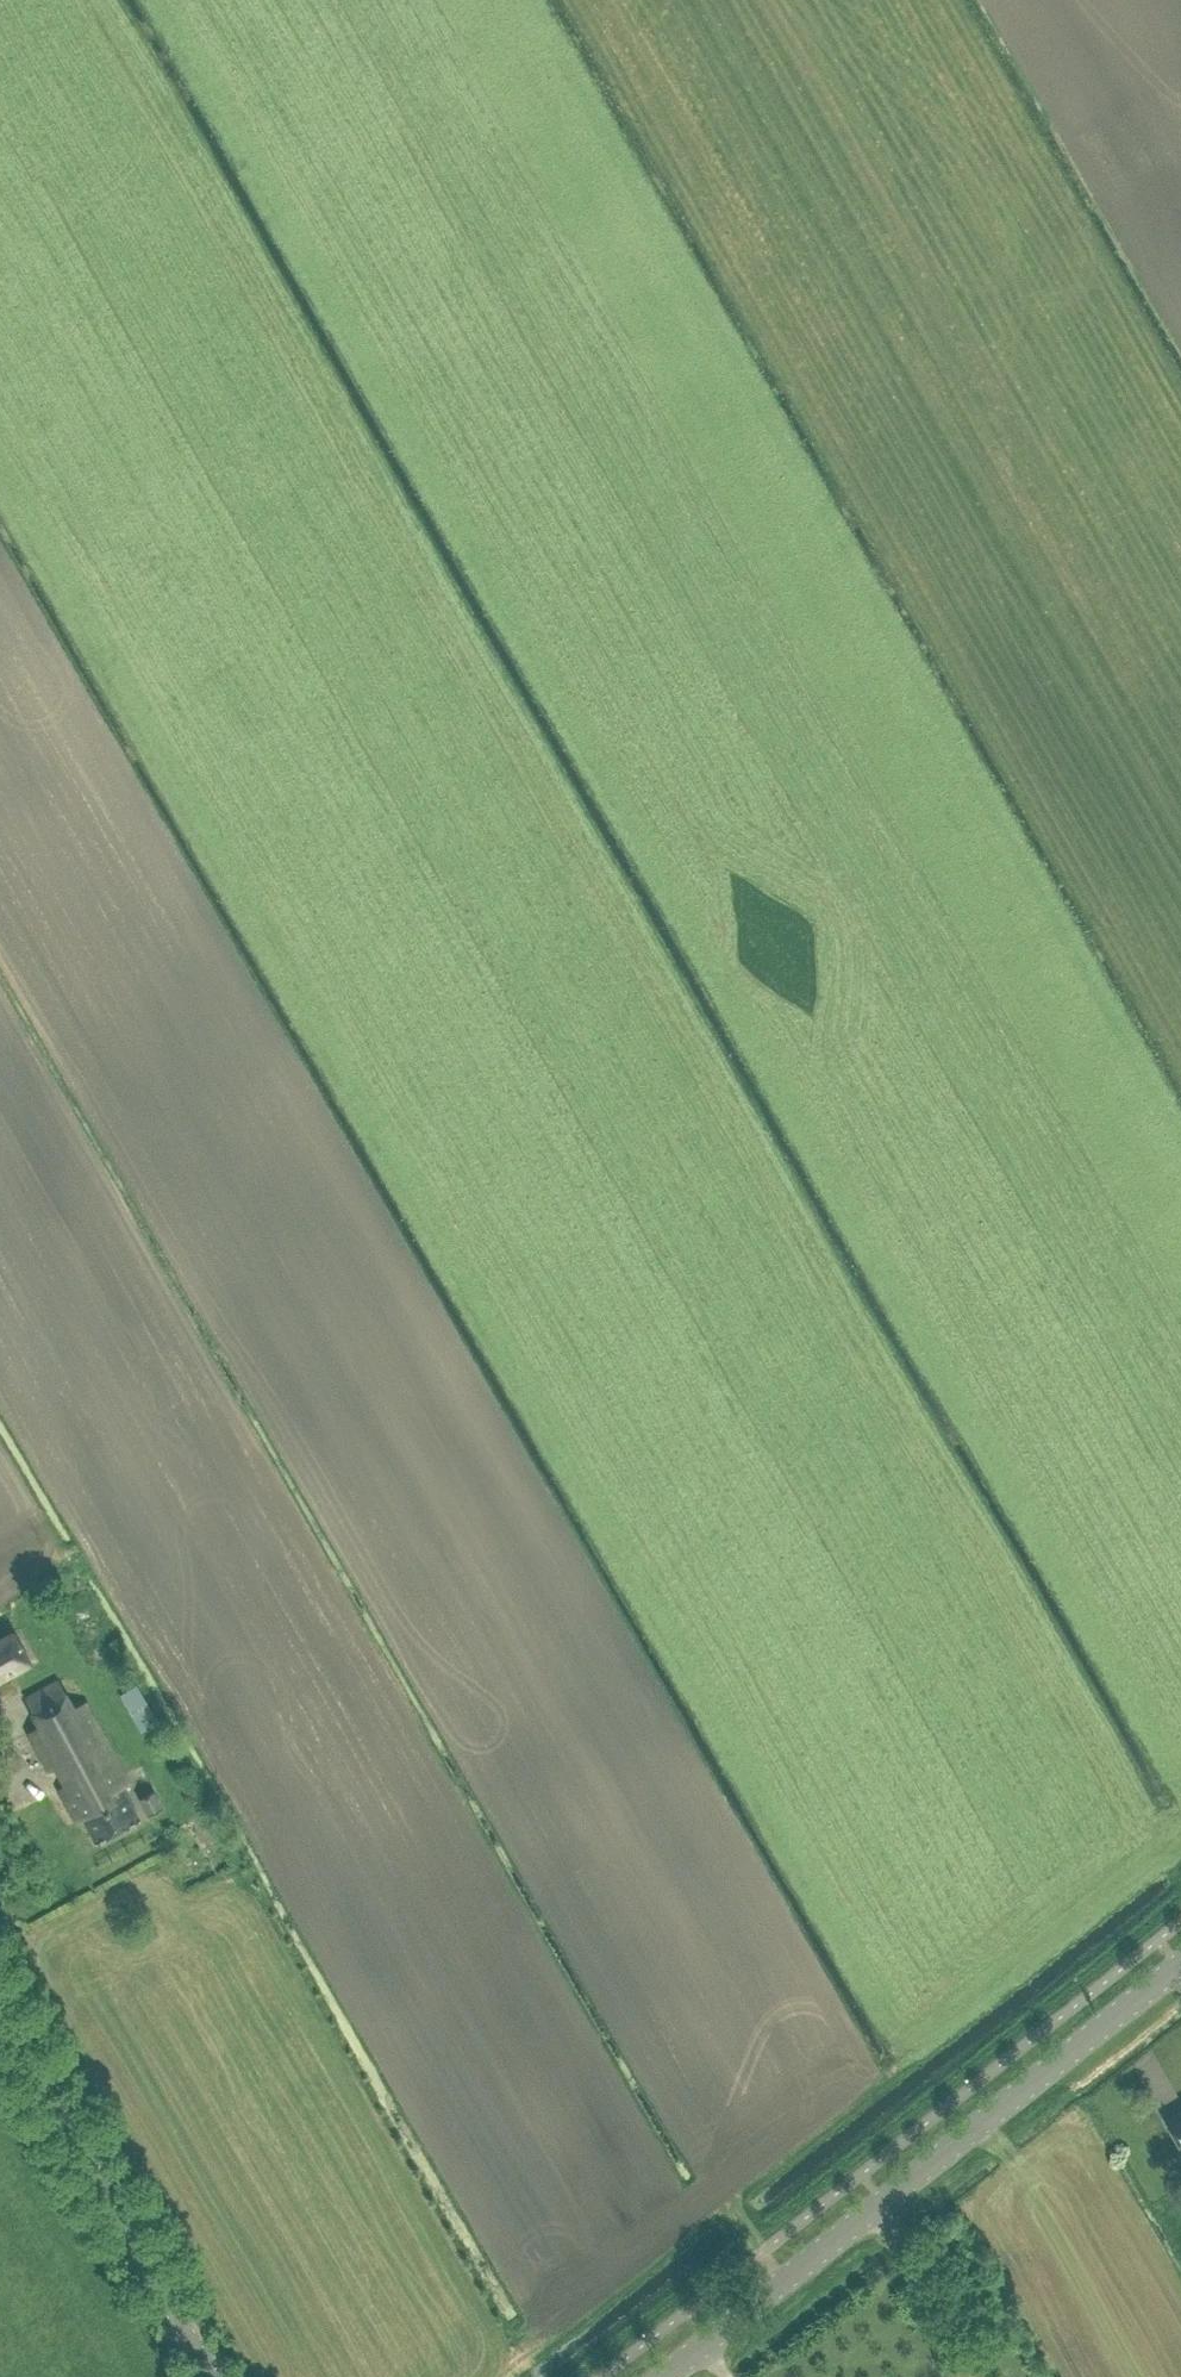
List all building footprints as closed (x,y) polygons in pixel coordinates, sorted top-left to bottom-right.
[(33,1663),(13,1627),(0,1634),(0,1681),(33,1663)] [(96,1842),(140,1818),(122,1786),(127,1783),(85,1701),(72,1707),(58,1679),(25,1697),(40,1724),(28,1732),(76,1820),(82,1817),(96,1842)] [(139,1731),(157,1720),(136,1683),(117,1694),(139,1731)] [(138,1797),(147,1813),(163,1804),(154,1788),(138,1797)] [(1166,2119),(1180,2146),(1180,2110),(1166,2119)]
